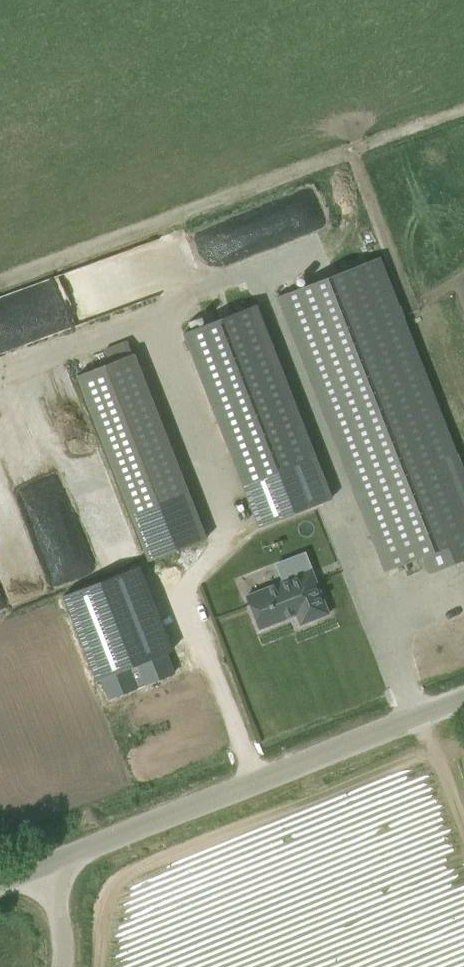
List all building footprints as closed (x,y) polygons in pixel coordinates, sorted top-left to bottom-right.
[(315,203),(218,228),(225,258),(258,250),(256,245),(308,233),(305,222),(319,218),(315,203)] [(379,257),(277,296),(385,572),(424,557),(430,574),(463,561),(463,474),(379,257)] [(253,306),(181,334),(257,528),(329,500),(253,306)] [(77,375),(150,561),(204,539),(127,341),(104,350),(109,363),(77,375)] [(55,421),(82,483),(97,476),(89,458),(97,455),(78,411),(55,421)] [(246,596),(259,629),(296,615),(300,625),(328,614),(315,580),(287,590),(283,580),(282,580),(283,581),(246,596)] [(163,651),(100,676),(108,696),(171,671),(163,651)]
